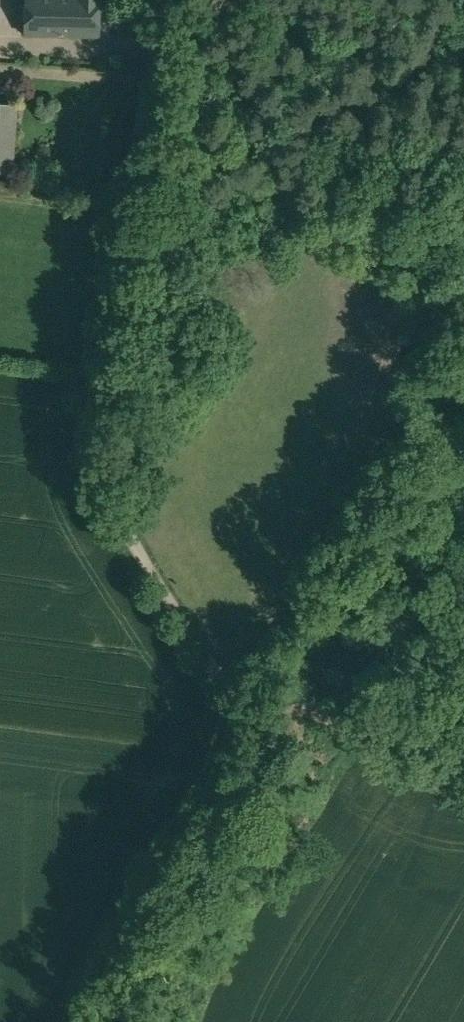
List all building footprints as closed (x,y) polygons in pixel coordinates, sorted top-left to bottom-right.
[(29,30),(100,32),(100,0),(29,0),(29,30)] [(0,102),(0,170),(13,171),(18,103),(0,102)]
